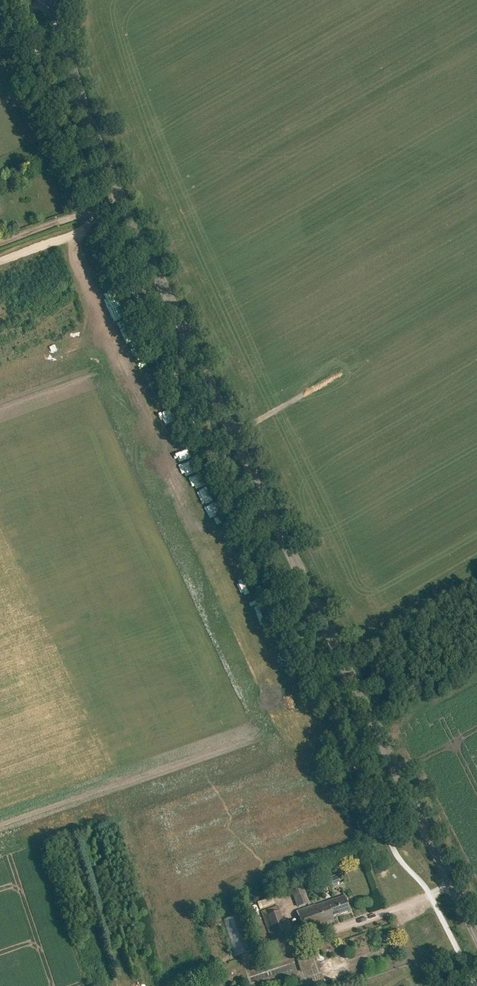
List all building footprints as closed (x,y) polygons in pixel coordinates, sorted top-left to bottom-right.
[(216,511),(211,514),(216,523),(221,520),(216,511)] [(223,543),(229,558),(239,554),(232,539),(223,543)] [(252,585),(245,588),(249,597),(256,595),(252,585)] [(409,850),(415,846),(412,841),(406,846),(409,850)] [(304,884),(292,888),(298,908),(310,904),(304,884)] [(323,889),(325,899),(332,897),(330,888),(323,889)] [(150,908),(156,906),(154,895),(148,896),(150,908)] [(273,895),(260,901),(263,907),(276,901),(273,895)] [(325,902),(332,923),(333,922),(332,916),(349,910),(343,895),(325,902)] [(295,911),(303,932),(332,923),(325,902),(315,905),(315,904),(295,911)] [(276,906),(261,912),(273,942),(285,937),(282,931),(285,930),(276,906)] [(238,913),(227,917),(239,954),(251,950),(238,913)] [(319,961),(326,980),(348,972),(342,953),(319,961)]
